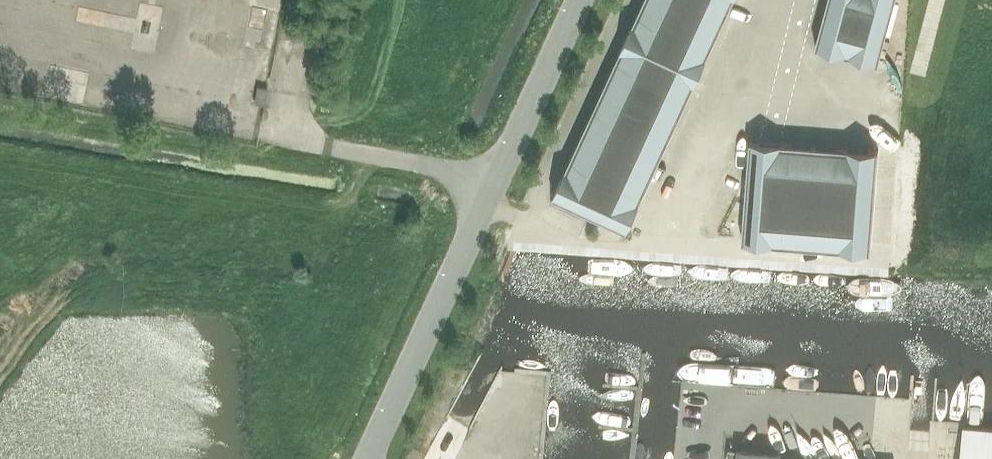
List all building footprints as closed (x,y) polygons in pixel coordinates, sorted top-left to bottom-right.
[(732,0),(643,0),(550,202),(623,236),(732,0)] [(895,0),(828,0),(816,46),(879,62),(895,0)] [(267,89),(257,87),(255,103),(264,105),(267,89)] [(871,251),(879,150),(750,140),(742,240),(871,251)] [(963,425),(960,458),(991,458),(991,427),(963,425)] [(782,453),(737,449),(736,458),(781,458),(782,453)]
